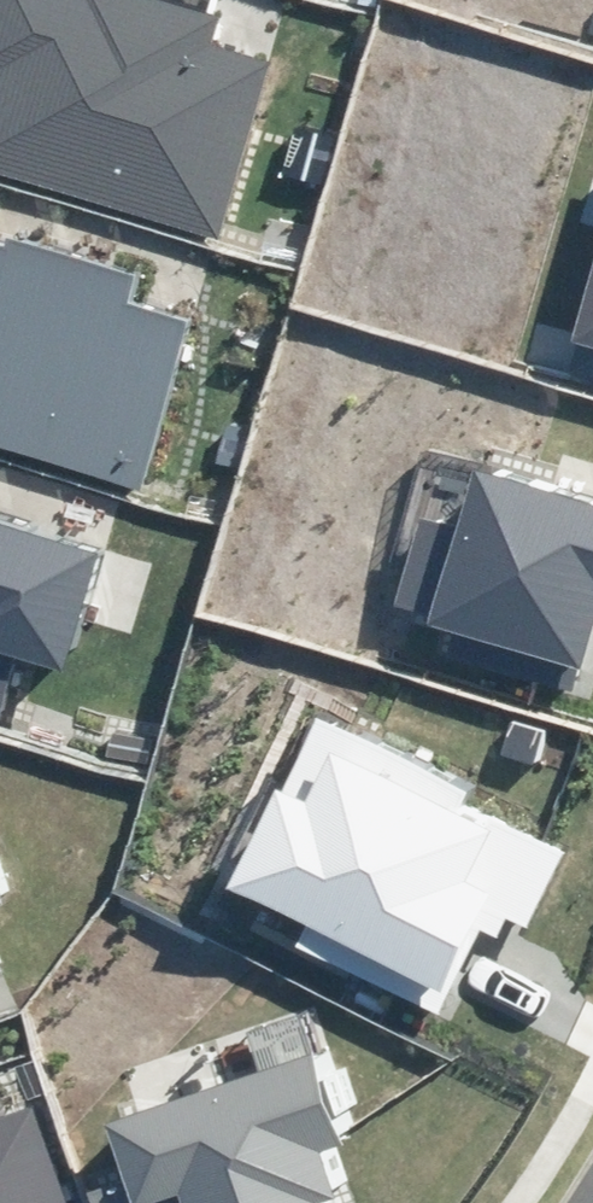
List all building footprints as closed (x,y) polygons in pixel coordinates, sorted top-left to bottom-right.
[(218,238),(270,66),(213,48),(222,17),(167,0),(0,0),(0,172),(218,238)] [(0,246),(0,452),(142,492),(191,320),(125,301),(134,271),(5,234),(2,247),(0,246)] [(592,379),(592,282),(568,372),(592,379)] [(572,695),(592,629),(592,508),(476,471),(458,527),(424,517),(397,601),(430,612),(425,626),(459,636),(452,657),(572,695)] [(0,524),(0,710),(15,659),(64,674),(99,553),(0,524)] [(296,946),(439,1013),(479,928),(497,936),(505,919),(528,930),(564,853),(463,805),(470,791),(316,719),(283,791),(278,788),(230,890),(306,926),(296,946)] [(93,1202),(327,1202),(335,1200),(319,1149),(341,1141),(315,1058),(109,1123),(127,1178),(88,1190),(93,1202)] [(28,1105),(0,1115),(0,1202),(63,1202),(28,1105)]
